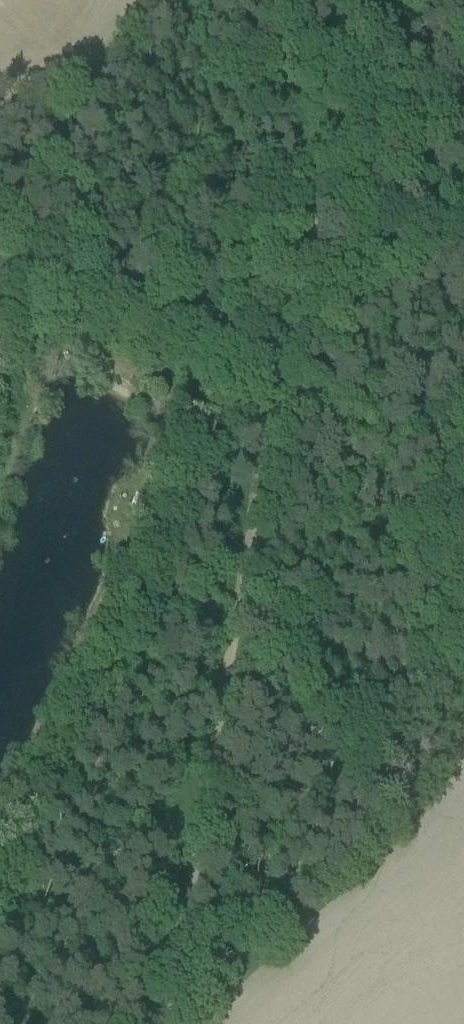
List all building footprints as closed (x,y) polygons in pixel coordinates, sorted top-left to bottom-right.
[(152,494),(158,480),(151,478),(146,491),(152,494)]
